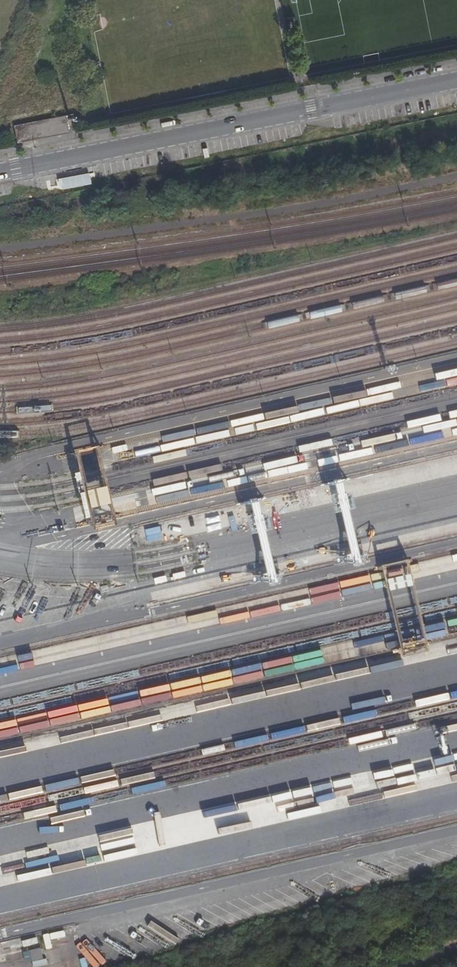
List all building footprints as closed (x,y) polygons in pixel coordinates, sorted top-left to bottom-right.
[(179,826),(166,829),(168,835),(180,833),(179,826)]
